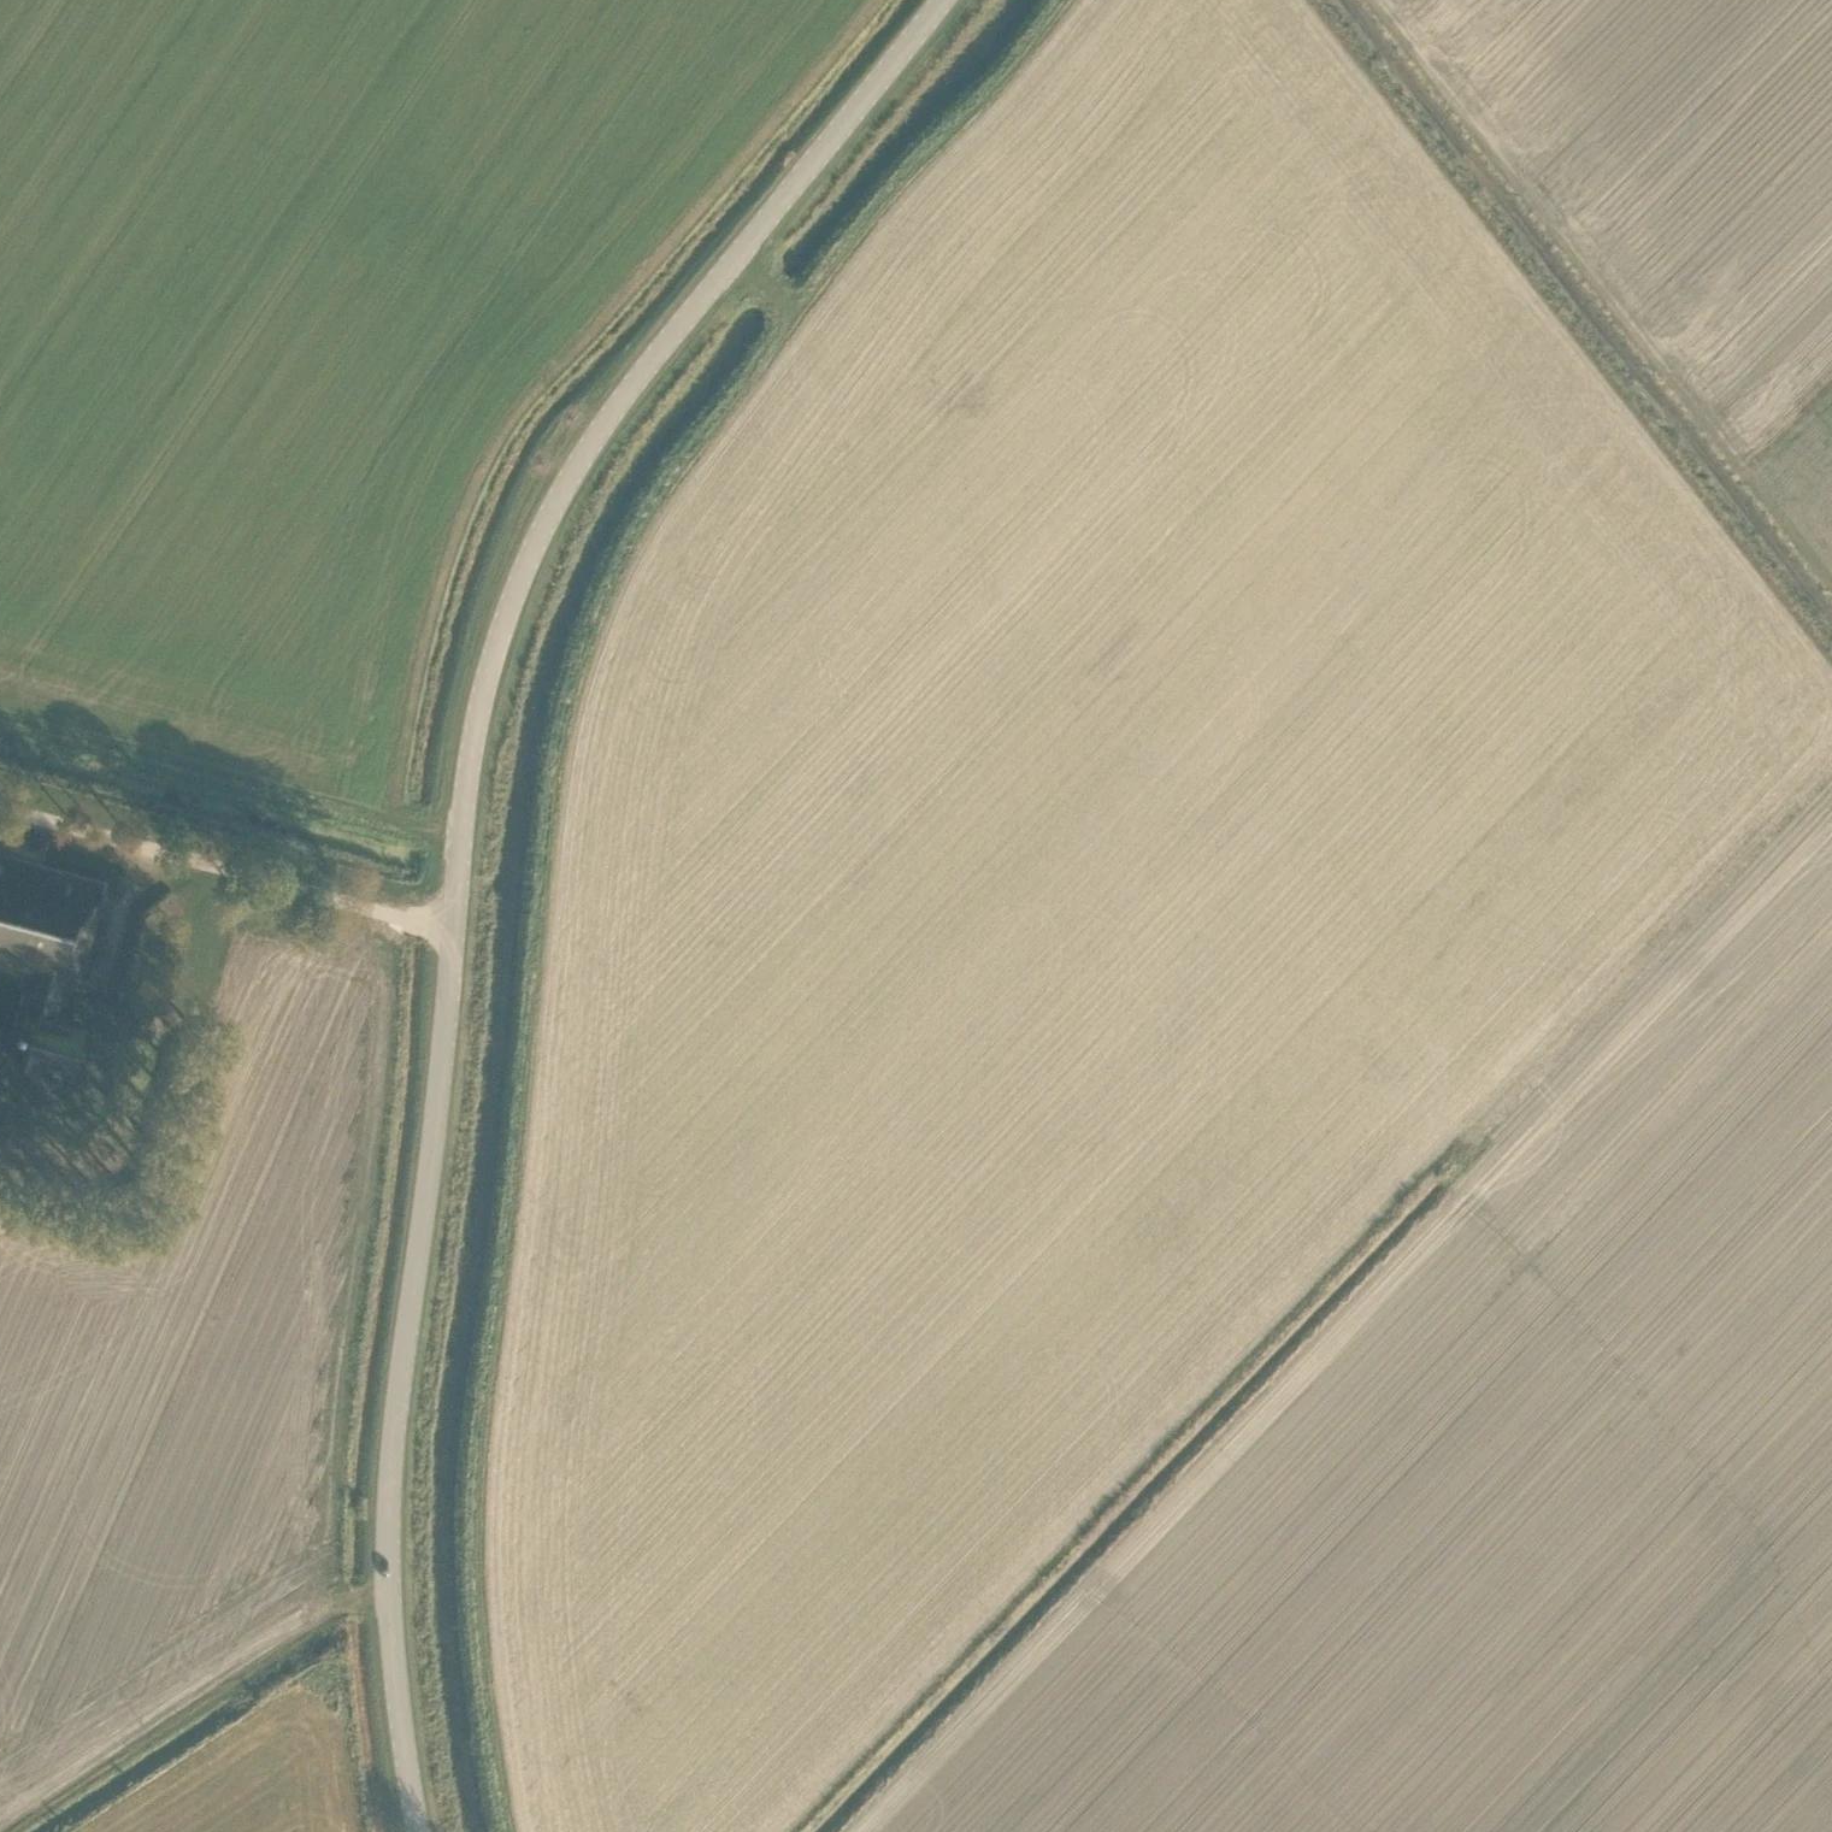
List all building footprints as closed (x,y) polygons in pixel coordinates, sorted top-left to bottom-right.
[(82,986),(90,958),(85,956),(106,880),(41,863),(48,838),(0,825),(0,964),(36,974),(32,988),(23,986),(12,1027),(19,1029),(13,1051),(15,1052),(14,1057),(32,1062),(33,1057),(73,1068),(84,1027),(53,1019),(63,981),(82,986)]
